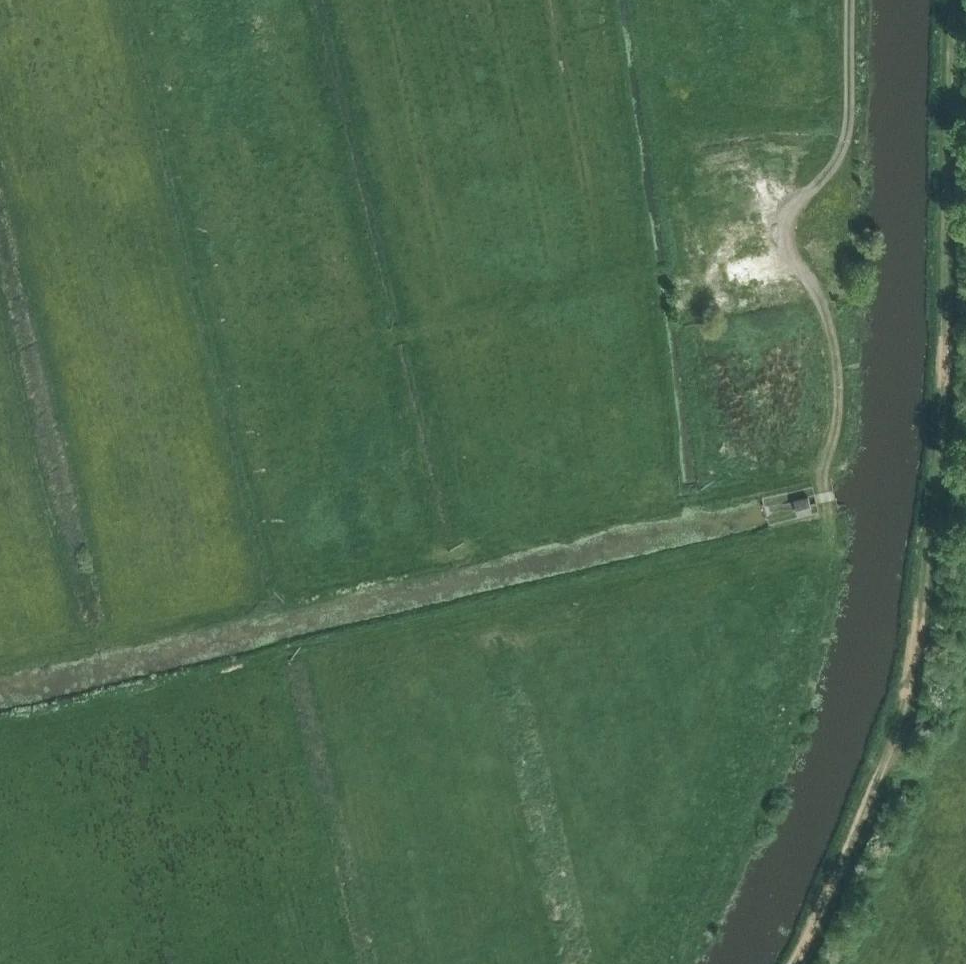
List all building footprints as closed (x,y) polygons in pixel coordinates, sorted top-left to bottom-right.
[(797,512),(811,508),(808,496),(793,500),(797,512)]
